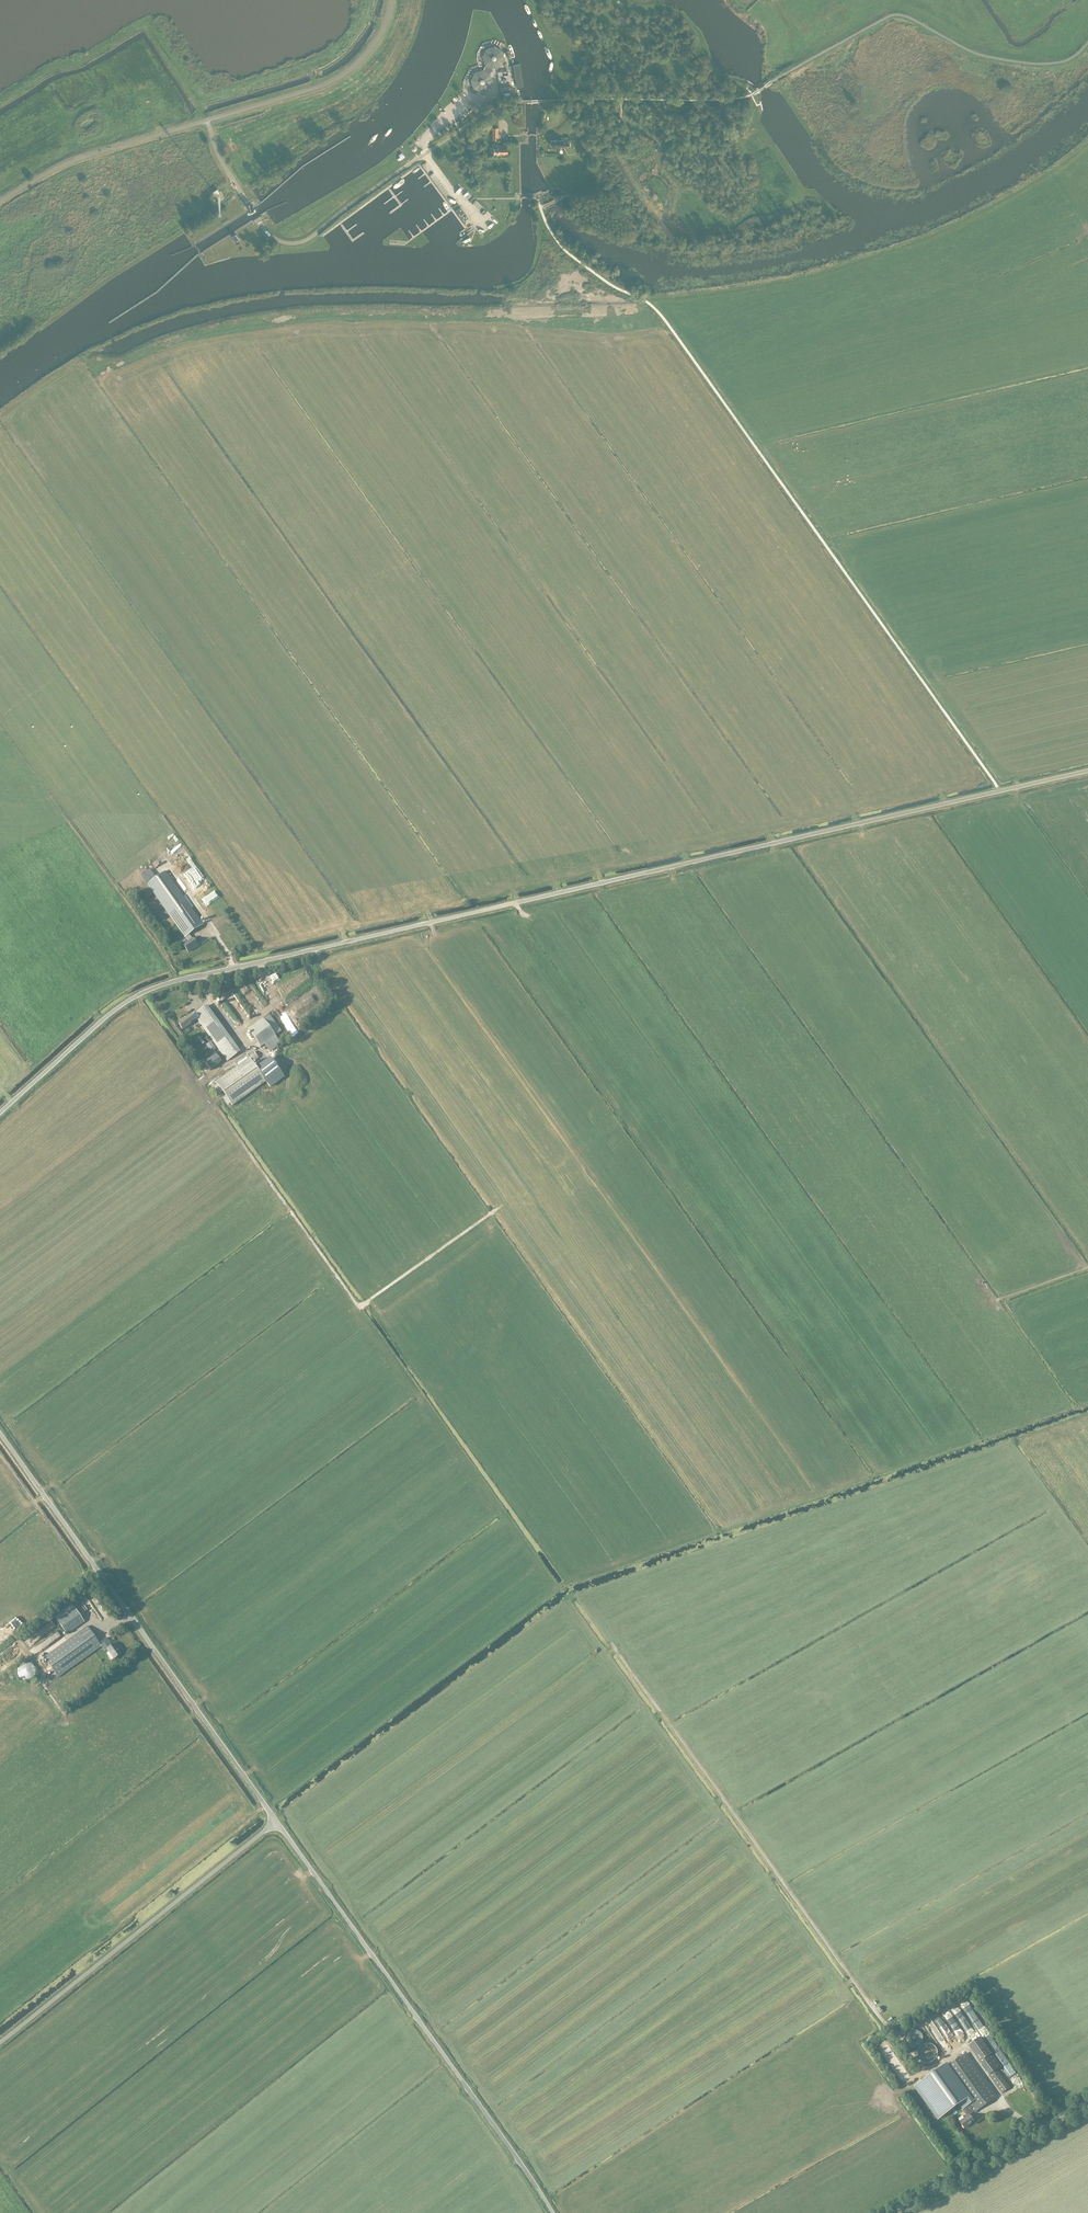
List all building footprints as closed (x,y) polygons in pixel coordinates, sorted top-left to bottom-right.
[(486,64),(493,68),(501,65),(504,58),(502,50),(494,46),(487,49),(483,56),(486,64)] [(520,63),(513,64),(517,87),(523,86),(520,63)] [(493,68),(486,64),(483,68),(491,72),(493,68)] [(491,72),(483,68),(483,70),(475,73),(471,80),(474,88),(481,91),(489,89),(493,81),(490,74),(491,72)] [(433,179),(437,176),(425,160),(421,163),(433,179)] [(436,182),(451,203),(453,201),(451,198),(451,199),(439,180),(436,182)] [(461,207),(455,211),(462,222),(468,217),(461,207)] [(165,872),(147,884),(185,937),(188,941),(183,945),(188,953),(198,946),(192,938),(191,939),(188,935),(202,925),(165,872)] [(234,1008),(240,1021),(248,1017),(243,1007),(240,1009),(231,990),(222,995),(225,1001),(228,1000),(231,1006),(232,1006),(234,1008)] [(190,1023),(195,1020),(196,1018),(225,1059),(239,1049),(207,1005),(195,1014),(194,1013),(186,1018),(177,1024),(182,1030),(190,1024),(190,1023)] [(265,1023),(250,1034),(260,1047),(275,1037),(265,1023)] [(210,1051),(215,1048),(210,1039),(205,1043),(210,1051)] [(233,1063),(235,1065),(236,1067),(215,1083),(232,1106),(265,1081),(252,1063),(258,1058),(253,1052),(247,1056),(246,1054),(233,1063)] [(215,1054),(205,1062),(210,1070),(221,1062),(215,1054)] [(83,1609),(91,1622),(94,1620),(96,1622),(101,1619),(98,1613),(96,1614),(91,1604),(83,1609)] [(74,1609),(57,1621),(66,1634),(84,1622),(74,1609)] [(35,1634),(39,1638),(53,1624),(49,1620),(35,1634)] [(43,1657),(57,1677),(100,1647),(99,1645),(103,1643),(108,1649),(106,1650),(113,1659),(120,1654),(117,1649),(117,1648),(114,1644),(111,1646),(106,1638),(98,1643),(86,1627),(43,1657)] [(55,1632),(31,1647),(35,1653),(55,1640),(59,1637),(55,1632)] [(35,1673),(35,1672),(35,1671),(34,1670),(34,1669),(34,1668),(33,1668),(33,1667),(33,1666),(32,1666),(31,1665),(30,1664),(29,1664),(28,1663),(27,1663),(26,1663),(25,1663),(24,1663),(23,1663),(23,1664),(22,1664),(21,1664),(21,1665),(20,1665),(19,1666),(18,1667),(18,1668),(17,1669),(17,1670),(17,1671),(17,1672),(17,1673),(17,1674),(17,1675),(18,1676),(18,1677),(19,1678),(20,1679),(21,1680),(22,1680),(23,1681),(24,1681),(25,1681),(26,1681),(27,1681),(28,1681),(29,1681),(30,1680),(31,1679),(32,1678),(33,1678),(33,1677),(34,1677),(34,1676),(34,1675),(34,1674),(35,1674),(35,1673)] [(966,2000),(961,2003),(964,2009),(970,2006),(966,2000)] [(939,2014),(934,2017),(945,2034),(944,2034),(945,2037),(946,2036),(951,2044),(955,2041),(939,2014)] [(923,2020),(926,2029),(934,2026),(930,2017),(923,2020)] [(923,2040),(923,2039),(923,2038),(923,2037),(922,2036),(922,2035),(921,2034),(921,2033),(920,2033),(920,2032),(919,2032),(918,2031),(917,2031),(916,2031),(915,2030),(914,2030),(913,2031),(912,2031),(911,2031),(910,2032),(909,2032),(908,2033),(907,2034),(907,2035),(906,2036),(906,2037),(906,2038),(906,2039),(906,2040),(906,2041),(906,2042),(907,2043),(907,2044),(908,2044),(908,2045),(909,2045),(909,2046),(910,2046),(911,2047),(912,2047),(913,2047),(914,2047),(915,2047),(916,2047),(917,2047),(918,2047),(919,2046),(920,2045),(921,2044),(922,2043),(922,2042),(923,2041),(923,2040)] [(968,2046),(1002,2093),(1009,2088),(997,2070),(1001,2067),(980,2037),(968,2046)] [(937,2055),(937,2054),(937,2053),(937,2052),(937,2051),(936,2050),(936,2049),(935,2048),(934,2047),(934,2046),(933,2046),(932,2045),(931,2045),(930,2044),(929,2044),(928,2044),(927,2044),(926,2044),(925,2044),(924,2045),(923,2045),(922,2045),(922,2046),(921,2046),(920,2047),(920,2048),(919,2048),(919,2049),(918,2050),(918,2051),(918,2052),(917,2053),(917,2054),(917,2055),(918,2056),(918,2057),(918,2058),(919,2059),(919,2060),(920,2060),(920,2061),(921,2061),(922,2062),(923,2063),(924,2063),(925,2063),(926,2064),(927,2064),(928,2064),(929,2064),(930,2063),(931,2063),(932,2062),(933,2062),(934,2061),(935,2060),(936,2059),(936,2058),(937,2057),(937,2056),(937,2055)] [(997,2097),(966,2053),(948,2066),(946,2064),(915,2086),(938,2119),(959,2105),(967,2117),(959,2122),(964,2129),(974,2122),(969,2115),(974,2111),(974,2113),(997,2097)]
